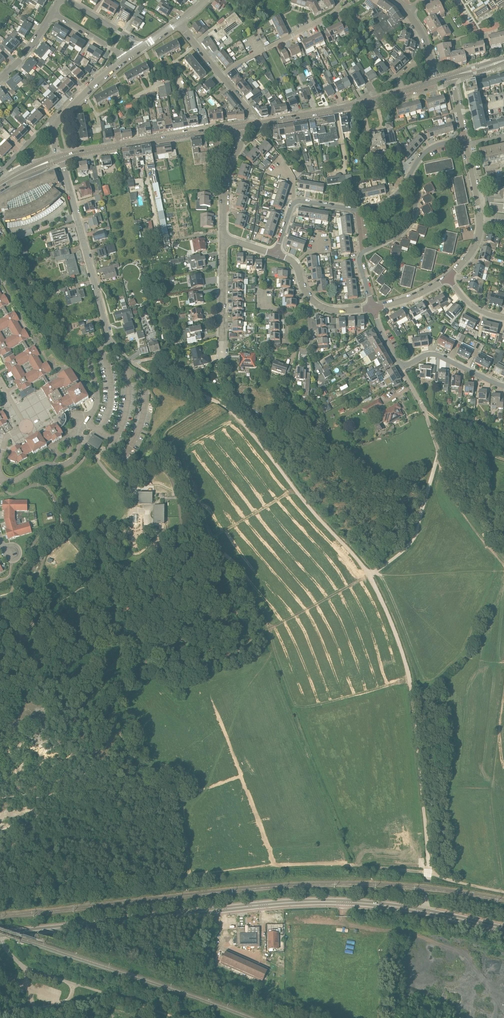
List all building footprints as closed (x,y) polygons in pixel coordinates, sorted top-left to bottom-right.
[(37,5),(41,7),(37,12),(39,14),(47,0),(40,0),(37,5)] [(113,4),(107,0),(102,8),(108,12),(113,4)] [(166,16),(171,9),(168,7),(169,5),(162,0),(158,7),(161,9),(159,11),(166,16)] [(227,4),(222,0),(217,0),(212,6),(218,12),(221,8),(223,9),(227,4)] [(323,0),(324,2),(321,4),(324,12),(335,7),(332,1),(332,0),(323,0)] [(366,5),(369,3),(376,8),(382,0),(367,0),(365,1),(366,5)] [(384,0),(382,0),(376,8),(373,10),(371,11),(371,12),(372,11),(374,14),(375,16),(382,12),(381,11),(382,10),(387,2),(384,0)] [(492,1),(496,8),(498,9),(503,6),(500,0),(495,0),(493,1),(492,1)] [(316,3),(308,1),(306,9),(312,11),(315,17),(324,12),(321,4),(318,6),(316,3)] [(492,1),(485,6),(489,12),(496,8),(492,1)] [(375,16),(375,17),(376,18),(378,21),(395,8),(387,2),(382,10),(381,11),(382,12),(375,16)] [(445,14),(440,6),(438,2),(425,9),(430,19),(424,22),(432,35),(433,34),(437,32),(438,34),(442,40),(451,35),(446,27),(441,29),(435,17),(440,14),(441,17),(441,19),(444,17),(443,15),(445,14)] [(113,4),(108,12),(114,15),(119,7),(113,4)] [(484,4),(478,8),(483,16),(489,12),(485,6),(484,4)] [(124,5),(122,8),(121,10),(124,12),(120,19),(126,23),(131,15),(128,13),(130,9),(124,5)] [(395,8),(378,21),(379,22),(380,22),(381,23),(386,19),(387,22),(400,14),(395,8)] [(478,8),(472,11),(477,20),(483,16),(478,8)] [(217,43),(242,23),(234,13),(225,20),(228,24),(216,34),(213,30),(209,34),(211,37),(202,44),(206,49),(209,47),(213,53),(217,49),(212,42),(215,40),(217,43)] [(399,23),(404,20),(400,14),(387,22),(392,28),(399,23)] [(274,25),(282,21),(279,16),(271,20),(274,25)] [(26,22),(27,19),(23,17),(20,20),(24,23),(22,28),(29,32),(32,26),(26,22)] [(138,30),(142,22),(136,19),(132,26),(138,30)] [(402,26),(399,23),(392,28),(387,22),(386,19),(381,23),(372,28),(374,31),(372,33),(378,42),(402,26)] [(201,20),(198,22),(192,27),(197,33),(199,32),(202,35),(209,29),(206,25),(201,20)] [(276,29),(284,25),(282,21),(274,25),(276,29)] [(334,27),(338,35),(344,32),(346,35),(350,33),(346,25),(343,27),(341,24),(334,27)] [(57,38),(62,29),(57,25),(52,32),(50,36),(56,39),(57,38)] [(278,34),(286,30),(284,25),(276,29),(278,34)] [(335,36),(338,35),(334,27),(327,30),(327,31),(324,33),(329,43),(334,41),(333,41),(335,40),(336,38),(335,36)] [(25,38),(29,32),(22,28),(19,32),(14,30),(13,29),(11,31),(13,32),(12,33),(16,36),(18,34),(25,38)] [(63,41),(63,42),(66,36),(68,33),(62,29),(57,38),(63,41)] [(286,30),(278,34),(280,39),(288,35),(286,30)] [(400,37),(399,41),(402,41),(406,42),(409,43),(409,42),(409,43),(409,42),(410,36),(408,35),(409,33),(402,32),(401,37),(400,37)] [(15,39),(16,36),(12,33),(9,36),(13,40),(9,44),(15,49),(20,44),(15,39)] [(488,37),(490,47),(503,45),(503,33),(488,37)] [(316,36),(319,44),(324,42),(320,34),(316,36)] [(74,36),(68,45),(74,49),(80,39),(74,36)] [(315,46),(319,44),(316,36),(311,38),(315,46)] [(310,49),(315,46),(311,38),(307,41),(310,49)] [(80,39),(74,49),(76,46),(81,50),(86,43),(80,39)] [(10,54),(15,49),(9,44),(6,40),(2,44),(0,46),(0,49),(3,52),(5,49),(10,54)] [(176,41),(155,53),(159,60),(180,48),(176,41)] [(306,51),(310,49),(307,41),(302,43),(306,51)] [(60,53),(66,43),(63,42),(62,44),(60,47),(57,51),(60,53)] [(406,46),(405,51),(412,53),(412,50),(414,51),(416,44),(409,42),(409,43),(409,42),(409,43),(406,42),(405,45),(406,46)] [(68,45),(66,43),(60,53),(62,54),(63,53),(68,45)] [(465,58),(486,53),(483,43),(463,47),(464,52),(450,55),(449,50),(454,50),(453,46),(451,46),(451,45),(437,48),(440,63),(451,60),(451,62),(452,67),(467,64),(466,62),(465,58)] [(53,53),(55,50),(51,46),(50,48),(44,44),(39,49),(45,54),(49,50),(53,53)] [(293,48),(297,56),(301,54),(301,55),(304,53),(301,48),(299,49),(297,45),(293,48)] [(93,57),(97,50),(91,46),(87,53),(93,57)] [(292,58),(297,56),(293,48),(288,50),(290,53),(287,55),(290,59),(289,59),(290,60),(293,59),(292,58)] [(383,59),(377,49),(376,48),(372,51),(376,57),(377,56),(379,59),(373,63),(376,68),(381,75),(387,71),(383,64),(381,61),(383,59)] [(42,59),(45,54),(39,49),(34,55),(40,60),(39,62),(43,65),(45,67),(48,63),(42,59)] [(93,57),(99,60),(103,53),(97,50),(93,57)] [(219,61),(226,56),(223,51),(216,57),(219,61)] [(290,59),(287,55),(285,51),(281,53),(283,57),(280,58),(283,64),(290,60),(289,59),(290,59)] [(391,55),(403,67),(408,63),(408,62),(402,56),(399,59),(397,57),(398,57),(393,52),(392,53),(391,51),(389,53),(391,55)] [(396,74),(403,67),(391,55),(396,61),(390,67),(396,74)] [(206,75),(191,56),(185,61),(200,80),(206,75)] [(223,65),(229,60),(226,56),(219,61),(223,65)] [(90,62),(84,58),(81,63),(86,67),(90,62)] [(43,65),(39,62),(37,64),(31,59),(26,64),(33,69),(36,65),(40,68),(43,65)] [(229,60),(223,65),(226,69),(233,64),(229,60)] [(90,62),(86,67),(91,70),(95,65),(90,62)] [(29,74),(33,69),(26,64),(22,70),(28,75),(26,77),(30,80),(33,77),(29,74)] [(124,76),(128,83),(150,71),(146,64),(124,76)] [(238,75),(245,69),(242,64),(227,75),(231,80),(238,75)] [(359,70),(360,70),(363,75),(366,74),(364,71),(362,69),(360,64),(357,65),(359,70)] [(63,68),(69,75),(72,72),(73,74),(79,80),(84,75),(79,69),(77,67),(75,65),(69,70),(65,66),(63,68)] [(357,65),(353,67),(356,72),(351,74),(358,88),(365,85),(360,77),(363,75),(360,70),(357,65)] [(67,77),(69,75),(63,68),(61,70),(67,77)] [(376,78),(372,71),(366,75),(370,81),(376,78)] [(332,84),(329,78),(326,73),(323,74),(328,84),(322,86),(324,89),(328,97),(334,94),(330,86),(329,85),(332,84)] [(25,86),(28,83),(24,79),(22,81),(17,75),(12,80),(17,86),(21,82),(25,86)] [(242,81),(247,77),(244,75),(242,77),(241,76),(240,77),(239,76),(232,81),(236,86),(242,80),(242,81)] [(345,89),(339,77),(338,77),(339,79),(334,81),(331,75),(328,76),(329,78),(332,84),(334,83),(335,84),(334,84),(338,92),(345,89)] [(61,82),(69,90),(74,85),(68,80),(68,79),(66,76),(61,81),(61,82)] [(339,77),(345,89),(350,86),(346,78),(343,80),(341,76),(339,77)] [(241,92),(252,84),(254,82),(251,79),(247,81),(248,82),(246,84),(244,81),(237,87),(241,92)] [(13,90),(17,86),(12,80),(6,85),(11,90),(9,92),(13,96),(16,93),(13,90)] [(209,91),(215,86),(210,80),(204,86),(206,89),(204,90),(206,93),(209,91)] [(318,88),(315,80),(314,81),(312,82),(311,82),(313,88),(311,89),(316,98),(317,98),(320,97),(322,96),(318,88)] [(64,95),(69,90),(61,82),(56,87),(58,89),(59,89),(64,95)] [(481,106),(479,95),(478,91),(479,91),(477,83),(474,83),(474,84),(470,85),(470,86),(468,86),(468,85),(463,86),(465,98),(467,98),(470,113),(475,133),(485,130),(481,110),(482,110),(481,106)] [(252,84),(241,92),(245,97),(251,93),(253,96),(260,91),(257,88),(256,89),(252,84)] [(53,94),(55,92),(50,87),(48,89),(51,92),(45,98),(48,100),(54,106),(58,101),(53,96),(54,95),(53,94)] [(94,99),(97,106),(119,95),(115,87),(94,99)] [(309,87),(295,92),(297,97),(299,96),(301,103),(309,101),(308,99),(307,97),(308,97),(308,96),(311,95),(309,90),(310,89),(309,87)] [(4,97),(9,103),(13,101),(8,94),(5,95),(1,89),(0,90),(0,100),(4,97)] [(186,93),(189,112),(202,110),(200,102),(195,92),(186,93)] [(295,98),(294,98),(297,97),(295,92),(286,95),(287,100),(290,107),(291,107),(291,108),(294,107),(294,106),(297,105),(295,98)] [(225,97),(230,104),(234,109),(239,105),(229,94),(225,97)] [(438,98),(440,107),(446,105),(444,96),(438,98)] [(267,111),(268,117),(272,116),(272,115),(275,114),(275,115),(281,114),(280,107),(278,107),(274,101),(272,98),(268,101),(270,103),(270,105),(271,108),(270,108),(270,110),(267,111)] [(435,109),(440,107),(438,98),(432,99),(435,109)] [(280,107),(281,114),(287,113),(291,113),(288,108),(287,109),(286,105),(282,106),(278,99),(274,101),(276,104),(278,107),(280,107)] [(429,110),(435,109),(432,99),(426,101),(428,107),(425,108),(425,111),(429,110)] [(43,105),(49,111),(54,106),(48,100),(43,105)] [(425,111),(425,108),(422,109),(420,101),(414,103),(416,112),(422,111),(422,112),(425,111)] [(410,114),(416,112),(414,103),(408,105),(410,114)] [(230,104),(224,108),(227,112),(227,113),(236,112),(236,111),(234,109),(230,104)] [(268,117),(267,111),(266,108),(259,109),(255,105),(253,107),(262,118),(268,117)] [(405,116),(410,114),(408,105),(402,106),(405,116)] [(399,117),(405,116),(402,106),(396,108),(398,113),(398,115),(395,116),(396,119),(399,118),(399,117)] [(223,120),(222,111),(222,107),(218,108),(218,110),(209,111),(210,120),(216,120),(216,121),(223,120)] [(189,112),(190,115),(193,115),(194,117),(196,117),(198,126),(208,124),(206,114),(205,109),(202,110),(189,112)] [(32,116),(38,121),(43,117),(37,111),(32,116)] [(183,129),(189,128),(184,116),(185,116),(184,115),(183,115),(182,111),(179,112),(180,115),(180,117),(181,117),(183,129)] [(236,111),(236,112),(237,120),(237,121),(245,120),(244,111),(240,112),(240,111),(236,111)] [(236,112),(227,113),(228,121),(237,120),(236,112)] [(38,121),(32,116),(30,113),(25,119),(21,116),(19,118),(24,123),(27,121),(28,121),(33,126),(38,121)] [(173,131),(171,119),(171,116),(166,117),(165,114),(163,115),(163,116),(164,118),(164,123),(166,132),(173,131)] [(22,125),(24,123),(19,118),(17,115),(16,115),(15,117),(14,118),(22,125)] [(122,140),(120,129),(119,121),(117,115),(111,117),(112,120),(110,124),(111,128),(113,138),(113,137),(115,137),(116,141),(122,140)] [(76,117),(80,141),(88,140),(84,116),(76,117)] [(144,126),(146,136),(152,134),(150,123),(150,124),(148,116),(143,117),(145,125),(144,125),(144,126)] [(184,116),(189,128),(198,126),(196,117),(194,117),(190,118),(190,120),(187,120),(185,116),(184,116)] [(348,124),(347,116),(340,117),(343,133),(350,132),(348,125),(348,124)] [(180,117),(173,118),(171,119),(173,131),(183,129),(181,117),(180,117)] [(334,117),(314,121),(317,135),(319,134),(319,135),(326,133),(324,128),(323,126),(329,124),(335,123),(334,117)] [(159,133),(166,132),(164,123),(164,118),(156,120),(157,124),(158,128),(159,128),(159,133)] [(153,134),(159,133),(159,128),(158,128),(157,124),(156,120),(151,121),(151,125),(153,134)] [(111,128),(110,124),(106,125),(104,125),(104,122),(101,122),(101,121),(100,121),(102,132),(105,131),(106,139),(113,138),(111,128)] [(315,140),(318,140),(317,135),(314,121),(309,122),(311,130),(313,130),(313,135),(314,135),(315,140)] [(369,132),(371,140),(369,141),(371,150),(372,150),(372,153),(377,152),(377,150),(380,150),(381,151),(386,150),(385,144),(397,142),(397,141),(396,141),(392,121),(385,123),(386,128),(383,131),(383,129),(369,132)] [(309,132),(307,122),(300,124),(302,132),(303,134),(305,140),(306,144),(312,142),(310,133),(309,132)] [(334,140),(338,139),(335,123),(329,124),(330,133),(318,135),(320,144),(334,141),(334,140)] [(293,125),(295,136),(297,135),(299,142),(305,140),(303,134),(302,132),(300,124),(293,125)] [(445,126),(447,133),(454,132),(451,124),(445,126)] [(297,135),(295,136),(293,125),(284,126),(286,138),(288,149),(295,148),(295,145),(297,145),(296,143),(299,142),(297,135)] [(28,132),(22,126),(17,131),(23,137),(28,132)] [(138,137),(146,136),(144,126),(137,127),(138,137)] [(441,135),(447,133),(445,126),(439,127),(441,135)] [(280,137),(278,127),(274,128),(272,130),(274,138),(274,139),(277,138),(277,141),(276,141),(277,143),(274,145),(277,150),(280,148),(286,148),(285,144),(283,144),(282,141),(281,141),(281,139),(280,137)] [(435,137),(441,135),(439,127),(433,129),(435,137)] [(15,130),(14,129),(9,134),(2,128),(0,130),(3,133),(9,139),(11,136),(12,136),(18,142),(23,137),(17,131),(15,130)] [(120,129),(122,140),(132,138),(131,131),(127,132),(125,132),(124,128),(120,129)] [(429,139),(435,137),(433,129),(427,131),(424,132),(425,135),(428,134),(429,139)] [(9,139),(3,133),(1,136),(5,139),(0,144),(0,146),(7,153),(12,148),(6,142),(9,139)] [(413,140),(420,146),(424,141),(420,138),(422,135),(420,133),(418,136),(418,135),(413,140)] [(207,146),(206,138),(191,140),(193,154),(198,154),(197,152),(199,152),(198,148),(202,148),(202,147),(207,146)] [(416,151),(420,146),(413,140),(409,145),(416,151)] [(261,147),(268,153),(272,148),(265,142),(261,147)] [(163,146),(165,155),(165,159),(177,157),(176,150),(171,151),(170,145),(163,146)] [(411,155),(416,151),(409,145),(405,150),(411,155)] [(482,162),(503,157),(503,145),(501,146),(501,145),(493,147),(494,147),(479,151),(482,162)] [(148,170),(152,169),(153,177),(151,177),(153,184),(158,183),(155,168),(151,146),(141,148),(143,157),(146,157),(148,170)] [(158,156),(165,155),(163,146),(156,148),(157,153),(153,154),(154,161),(159,160),(158,156)] [(264,157),(268,153),(261,147),(257,151),(254,148),(264,157)] [(141,148),(134,149),(136,162),(137,166),(138,169),(141,169),(140,162),(143,161),(143,157),(141,148)] [(264,157),(254,148),(250,153),(257,159),(258,159),(261,155),(264,157)] [(133,163),(136,162),(134,149),(128,150),(130,159),(133,159),(133,163)] [(131,164),(130,159),(128,150),(122,151),(125,164),(125,165),(131,164)] [(407,160),(411,155),(405,150),(401,154),(404,157),(402,160),(404,162),(406,159),(407,160)] [(193,154),(195,166),(201,165),(210,163),(208,152),(198,154),(193,154)] [(253,164),(257,159),(250,153),(246,158),(253,164)] [(103,165),(104,168),(111,167),(110,158),(101,159),(102,165),(103,165)] [(444,160),(447,171),(454,170),(452,159),(444,160)] [(440,173),(447,171),(444,160),(438,162),(440,173)] [(433,174),(440,173),(438,162),(431,163),(433,174)] [(98,176),(96,167),(93,167),(92,166),(87,167),(86,163),(79,164),(81,173),(92,171),(93,175),(93,177),(98,176)] [(426,175),(433,174),(431,163),(424,165),(426,175)] [(489,179),(497,177),(496,168),(499,168),(499,163),(490,164),(490,166),(484,167),(485,171),(488,171),(489,179)] [(240,170),(249,173),(251,168),(242,165),(240,170)] [(247,179),(249,173),(240,170),(238,176),(247,179)] [(5,221),(8,221),(11,221),(13,220),(17,220),(19,219),(22,219),(26,218),(30,216),(33,215),(36,214),(39,212),(42,211),(44,210),(46,208),(48,207),(51,204),(54,202),(57,199),(59,197),(61,194),(54,188),(60,187),(59,184),(59,181),(58,182),(55,172),(49,174),(41,176),(41,177),(31,182),(31,181),(23,184),(23,185),(13,190),(13,189),(5,193),(6,194),(0,197),(0,212),(2,211),(5,211),(5,221)] [(342,176),(341,174),(338,175),(338,176),(326,178),(327,185),(352,181),(351,175),(342,176)] [(453,185),(464,183),(462,176),(451,178),(453,185)] [(278,189),(287,192),(289,186),(287,185),(288,182),(280,180),(279,183),(280,183),(278,189)] [(238,189),(247,192),(249,186),(251,187),(251,184),(243,181),(242,184),(240,183),(238,189)] [(82,197),(92,194),(89,182),(81,184),(83,188),(80,189),(82,197)] [(429,193),(430,193),(435,190),(431,182),(422,187),(427,195),(429,193)] [(455,192),(465,190),(464,183),(453,185),(455,192)] [(104,195),(105,196),(111,195),(108,186),(102,187),(104,195)] [(378,187),(380,195),(386,194),(384,186),(378,187)] [(245,197),(247,192),(238,189),(236,195),(240,196),(248,199),(245,197)] [(285,198),(287,192),(278,189),(277,195),(285,198)] [(361,199),(367,198),(366,190),(359,191),(361,199)] [(456,199),(467,197),(465,190),(455,192),(456,199)] [(434,201),(430,193),(429,193),(427,195),(421,198),(426,205),(428,204),(434,201)] [(209,202),(209,194),(198,194),(198,198),(200,198),(200,206),(196,206),(196,210),(196,211),(207,211),(207,207),(210,207),(210,202),(209,202)] [(284,203),(285,198),(277,195),(275,200),(284,203)] [(246,204),(248,199),(240,196),(238,201),(246,204)] [(457,206),(465,205),(468,204),(467,197),(456,199),(457,206)] [(282,209),(284,203),(275,200),(273,206),(272,206),(271,209),(273,210),(275,207),(282,209)] [(244,210),(246,204),(238,201),(236,207),(244,210)] [(86,213),(95,211),(94,208),(96,207),(95,203),(84,206),(86,213)] [(433,211),(428,204),(426,205),(420,208),(425,216),(433,211)] [(455,214),(466,211),(465,205),(457,206),(454,207),(455,214)] [(267,218),(269,218),(278,221),(280,215),(278,215),(279,214),(279,212),(273,210),(271,209),(269,209),(267,214),(268,215),(267,218)] [(457,221),(468,218),(466,211),(455,214),(457,221)] [(237,220),(245,223),(248,224),(250,218),(249,218),(250,215),(241,212),(240,215),(239,214),(237,220)] [(323,212),(321,221),(321,224),(328,225),(329,222),(328,222),(329,213),(323,212)] [(91,228),(98,226),(97,223),(102,222),(100,213),(93,215),(95,219),(89,221),(91,228)] [(212,223),(212,215),(200,215),(200,227),(213,227),(213,223),(212,223)] [(276,227),(278,221),(269,218),(267,224),(276,227)] [(468,218),(457,221),(458,228),(469,226),(468,218)] [(244,229),(245,223),(237,220),(235,226),(244,229)] [(274,233),(276,227),(267,224),(265,230),(274,233)] [(416,233),(419,234),(425,236),(427,228),(419,225),(416,233)] [(110,226),(105,227),(99,229),(100,233),(101,234),(93,236),(94,239),(93,239),(94,242),(95,242),(102,240),(106,239),(104,232),(111,230),(110,226)] [(66,235),(65,229),(59,231),(52,233),(55,247),(62,245),(70,243),(68,235),(66,235)] [(272,239),(274,233),(265,230),(263,236),(272,239)] [(419,234),(416,233),(410,231),(408,240),(411,241),(416,242),(419,234)] [(445,239),(456,241),(457,234),(446,232),(445,239)] [(292,248),(294,239),(295,236),(289,234),(286,246),(292,248)] [(490,246),(496,247),(498,248),(500,239),(496,238),(487,236),(486,242),(490,243),(490,246)] [(408,249),(409,245),(410,243),(411,241),(408,240),(402,238),(399,246),(402,247),(408,249)] [(194,252),(206,250),(204,243),(205,242),(204,239),(192,241),(194,252)] [(297,249),(300,241),(294,239),(292,248),(297,249)] [(454,248),(456,241),(445,239),(443,245),(454,248)] [(306,243),(300,241),(297,249),(303,251),(306,243)] [(107,258),(107,257),(106,255),(116,252),(113,243),(111,244),(104,246),(105,249),(97,251),(99,259),(102,258),(103,259),(107,258)] [(402,247),(399,246),(393,244),(391,254),(399,256),(402,247)] [(453,255),(454,248),(443,245),(442,252),(453,255)] [(495,251),(496,247),(490,246),(489,249),(482,247),(481,253),(490,256),(491,250),(495,251)] [(424,255),(435,258),(436,251),(425,248),(424,255)] [(65,255),(63,249),(51,253),(48,253),(49,256),(51,255),(52,259),(55,258),(56,263),(65,260),(70,276),(78,274),(73,255),(70,256),(69,254),(65,255)] [(488,262),(490,256),(481,253),(479,260),(483,261),(483,263),(490,265),(490,263),(488,262)] [(246,258),(247,258),(247,254),(241,254),(237,254),(237,264),(241,264),(241,265),(241,267),(241,268),(246,268),(246,267),(246,258)] [(378,264),(382,259),(375,254),(369,261),(376,266),(378,264)] [(198,255),(190,256),(188,257),(189,264),(187,264),(189,271),(192,270),(192,268),(193,268),(197,267),(197,269),(202,268),(202,266),(205,266),(204,261),(205,261),(204,257),(199,258),(198,255)] [(433,265),(435,258),(424,255),(422,262),(433,265)] [(256,261),(256,260),(256,257),(250,257),(250,258),(247,258),(246,258),(246,267),(250,267),(250,268),(256,268),(256,261)] [(256,261),(256,268),(256,270),(259,271),(259,272),(265,272),(265,260),(259,260),(259,261),(256,260),(256,261)] [(431,272),(433,265),(422,262),(421,269),(431,272)] [(105,280),(117,277),(115,268),(119,267),(118,263),(113,265),(114,267),(108,269),(109,270),(103,272),(105,280)] [(489,269),(490,265),(483,263),(482,267),(476,265),(474,271),(483,274),(485,268),(489,269)] [(385,269),(378,264),(376,266),(372,271),(379,277),(381,274),(385,269)] [(403,272),(414,275),(415,268),(404,265),(403,272)] [(287,278),(287,275),(288,275),(288,269),(277,269),(277,275),(278,275),(278,278),(280,278),(287,278)] [(482,280),(483,274),(474,271),(473,278),(477,279),(477,282),(483,283),(484,280),(482,280)] [(412,281),(414,275),(403,272),(401,279),(412,281)] [(201,282),(200,274),(189,276),(191,288),(203,285),(203,282),(201,282)] [(383,287),(384,284),(388,279),(381,274),(379,277),(376,281),(383,287)] [(246,275),(241,275),(233,275),(233,279),(232,285),(243,285),(244,285),(244,279),(246,278),(246,275)] [(290,288),(290,284),(291,284),(291,278),(287,278),(280,278),(280,284),(281,284),(280,288),(283,288),(290,288)] [(411,288),(412,281),(401,279),(400,286),(411,288)] [(482,289),(483,283),(477,282),(476,285),(469,283),(468,290),(477,292),(477,288),(482,289)] [(384,284),(383,287),(379,292),(386,297),(391,290),(384,284)] [(244,294),(244,288),(243,288),(243,285),(232,285),(233,285),(233,288),(232,288),(232,294),(243,294),(244,294)] [(293,297),(293,294),(294,294),(294,288),(290,288),(283,288),(282,293),(283,293),(283,297),(285,297),(293,297)] [(77,292),(76,290),(68,292),(70,300),(66,301),(68,306),(82,302),(81,299),(85,297),(83,290),(77,292)] [(2,308),(4,312),(6,311),(4,307),(7,305),(7,304),(9,303),(4,294),(2,296),(0,292),(0,309),(2,308)] [(196,295),(195,292),(189,293),(190,300),(189,300),(190,306),(194,305),(194,303),(197,303),(203,302),(202,294),(196,295)] [(495,305),(498,296),(491,294),(492,292),(489,292),(487,298),(490,299),(489,304),(495,305)] [(499,292),(498,296),(495,305),(501,307),(503,302),(503,303),(503,293),(499,292)] [(243,298),(243,294),(232,294),(233,294),(233,298),(232,298),(232,303),(233,303),(243,303),(243,304),(244,304),(244,298),(243,298)] [(435,299),(441,309),(446,306),(447,307),(449,309),(454,304),(451,302),(452,301),(447,297),(445,299),(442,295),(435,299)] [(293,297),(285,297),(285,303),(286,303),(286,307),(296,307),(296,303),(297,303),(297,297),(293,297)] [(134,299),(128,302),(130,307),(136,304),(134,299)] [(432,314),(441,309),(435,299),(429,303),(431,305),(428,307),(430,310),(432,314)] [(123,321),(133,318),(131,309),(129,310),(129,309),(127,309),(125,302),(120,304),(122,308),(123,311),(115,313),(116,319),(123,317),(123,321)] [(243,307),(243,304),(243,303),(233,303),(233,307),(232,307),(232,313),(242,313),(243,313),(244,313),(244,307),(243,307)] [(416,307),(420,315),(426,311),(430,317),(433,315),(432,314),(430,310),(428,307),(425,308),(422,304),(416,307)] [(455,317),(461,310),(454,304),(449,309),(447,311),(455,317)] [(414,319),(420,315),(416,307),(410,311),(414,319)] [(195,321),(203,320),(201,309),(191,311),(192,316),(194,316),(195,321)] [(395,314),(400,321),(406,317),(408,320),(411,319),(406,312),(404,313),(402,310),(395,314)] [(24,329),(22,330),(17,322),(20,320),(14,311),(12,313),(9,315),(6,311),(4,312),(6,316),(3,318),(0,320),(0,355),(1,354),(3,357),(3,356),(11,351),(10,349),(18,344),(19,345),(22,343),(24,347),(26,345),(24,341),(27,339),(30,338),(24,329)] [(243,317),(243,313),(242,313),(232,313),(233,313),(233,317),(232,317),(232,322),(233,322),(242,322),(243,322),(244,322),(244,317),(243,317)] [(397,323),(400,321),(395,314),(389,318),(392,322),(389,323),(393,329),(398,326),(397,323)] [(270,325),(279,325),(280,325),(280,319),(279,319),(279,315),(269,316),(269,319),(268,319),(268,325),(269,325),(270,325)] [(326,329),(327,330),(334,329),(334,326),(327,326),(327,324),(326,324),(325,320),(325,318),(317,315),(316,315),(316,316),(316,321),(316,325),(315,325),(316,331),(317,331),(326,329)] [(466,327),(470,319),(464,316),(460,323),(466,327)] [(355,327),(355,331),(356,331),(356,328),(361,328),(361,327),(365,327),(364,317),(360,317),(354,317),(354,318),(355,327)] [(133,318),(123,321),(125,327),(124,327),(125,333),(126,332),(127,337),(135,335),(134,330),(132,322),(132,323),(131,319),(133,318)] [(342,333),(346,333),(346,329),(346,328),(345,318),(345,319),(341,319),(341,318),(336,319),(336,330),(342,330),(342,333)] [(354,318),(351,318),(345,318),(346,328),(346,329),(346,333),(347,333),(347,329),(352,329),(352,328),(355,328),(355,331),(355,327),(354,318)] [(470,319),(466,327),(473,330),(477,322),(470,319)] [(242,326),(243,322),(242,322),(233,322),(233,326),(232,326),(232,331),(243,332),(243,326),(242,326)] [(489,334),(491,324),(485,322),(483,327),(480,326),(479,333),(477,337),(481,337),(482,332),(489,334)] [(489,334),(492,335),(493,333),(496,334),(498,326),(491,324),(489,334)] [(82,335),(86,334),(94,332),(92,325),(84,327),(85,329),(81,330),(82,335)] [(270,335),(279,334),(280,334),(280,328),(279,328),(279,325),(270,325),(269,325),(269,329),(268,329),(269,334),(270,334),(270,335)] [(188,344),(196,342),(196,341),(201,339),(200,333),(202,332),(200,326),(185,329),(188,344)] [(327,333),(327,330),(326,329),(317,331),(317,334),(316,334),(317,340),(327,339),(328,339),(328,333),(327,333)] [(359,345),(361,343),(375,335),(372,330),(364,334),(362,335),(361,335),(355,338),(359,345)] [(269,344),(274,344),(281,344),(280,338),(279,334),(270,335),(270,338),(269,338),(269,344)] [(419,339),(420,347),(428,346),(427,341),(431,341),(430,334),(425,334),(426,338),(419,339)] [(365,350),(379,341),(375,335),(361,343),(365,350)] [(420,347),(419,339),(413,339),(412,336),(408,337),(409,344),(413,343),(413,348),(420,347)] [(444,348),(448,340),(441,337),(438,345),(444,348)] [(328,342),(327,339),(317,340),(318,343),(317,344),(317,349),(329,348),(329,342),(328,342)] [(448,340),(444,348),(451,351),(454,343),(448,340)] [(152,352),(159,350),(157,341),(149,344),(152,352)] [(370,355),(382,347),(379,341),(365,350),(363,351),(367,356),(370,355)] [(52,371),(47,362),(42,365),(37,356),(40,355),(34,346),(32,347),(29,349),(26,345),(24,347),(26,350),(23,352),(23,353),(15,358),(14,355),(5,360),(6,363),(4,364),(9,373),(11,372),(16,380),(14,381),(19,390),(21,389),(23,391),(24,391),(32,386),(30,384),(39,379),(42,377),(45,381),(47,380),(44,376),(48,374),(47,374),(52,371)] [(463,357),(467,348),(462,346),(457,354),(463,357)] [(138,349),(140,355),(149,353),(147,347),(138,349)] [(374,361),(386,354),(382,347),(370,355),(367,356),(363,359),(367,365),(374,361)] [(201,356),(201,353),(200,348),(191,350),(194,362),(193,362),(194,368),(203,366),(209,365),(206,355),(201,356)] [(467,348),(463,357),(468,360),(472,351),(467,348)] [(254,367),(255,354),(240,354),(240,361),(238,361),(238,371),(249,372),(249,367),(254,367)] [(383,364),(390,360),(386,354),(374,361),(377,367),(383,364)] [(481,366),(486,358),(480,355),(475,363),(481,366)] [(488,369),(491,363),(493,358),(487,355),(486,358),(481,366),(488,369)] [(330,356),(324,359),(327,364),(333,361),(330,356)] [(371,379),(381,373),(380,371),(384,369),(385,370),(393,365),(390,360),(383,364),(377,367),(373,369),(369,372),(366,373),(370,380),(371,379)] [(289,374),(291,367),(288,366),(288,365),(275,361),(272,370),(285,374),(286,373),(289,374)] [(499,363),(498,363),(497,366),(494,372),(500,376),(503,368),(503,365),(499,363)] [(435,374),(436,367),(431,367),(421,366),(421,370),(420,370),(420,378),(426,379),(426,378),(431,379),(431,374),(435,374)] [(43,387),(41,388),(46,397),(49,396),(54,404),(51,406),(57,415),(59,413),(59,414),(68,408),(74,404),(75,407),(88,399),(81,385),(78,387),(76,383),(78,382),(71,368),(57,376),(58,378),(52,382),(43,387)] [(304,371),(304,368),(297,368),(297,371),(296,370),(292,381),(293,381),(293,380),(303,381),(303,383),(305,383),(305,390),(303,390),(302,397),(308,397),(309,392),(310,374),(306,373),(306,371),(304,371)] [(381,382),(397,373),(394,368),(387,373),(384,374),(383,373),(381,373),(371,379),(372,381),(378,378),(381,382)] [(323,373),(325,378),(331,375),(329,370),(324,372),(323,373)] [(448,392),(449,375),(446,375),(446,371),(439,371),(438,382),(445,383),(445,385),(444,385),(443,391),(448,392)] [(397,373),(381,382),(379,384),(380,386),(382,390),(401,379),(397,373)] [(461,398),(462,394),(463,384),(460,384),(460,378),(452,377),(451,391),(458,391),(458,393),(458,398),(461,398)] [(321,391),(327,387),(326,386),(328,384),(327,381),(318,386),(321,391)] [(472,396),(474,385),(466,384),(465,394),(469,394),(468,396),(472,396)] [(27,396),(35,392),(32,386),(24,391),(27,396)] [(489,403),(490,395),(486,395),(486,391),(479,391),(478,401),(482,402),(482,403),(489,403)] [(503,409),(503,400),(500,399),(500,395),(493,395),(492,409),(496,409),(496,408),(503,409)] [(371,411),(377,407),(374,402),(368,406),(371,411)] [(400,408),(398,404),(382,413),(388,424),(402,416),(402,417),(405,415),(403,410),(400,412),(399,410),(402,409),(401,407),(400,408)] [(361,416),(358,411),(350,416),(353,421),(361,416)] [(34,420),(33,421),(34,424),(41,421),(38,415),(33,417),(34,420)] [(40,435),(39,433),(26,441),(27,443),(21,447),(19,445),(10,450),(12,452),(10,453),(8,460),(15,462),(17,461),(18,463),(27,458),(26,456),(32,452),(33,454),(47,447),(45,444),(52,441),(53,443),(62,438),(60,435),(63,434),(58,425),(55,427),(54,424),(45,430),(46,432),(40,435)] [(98,450),(103,441),(93,435),(87,444),(98,450)] [(152,504),(152,493),(139,493),(139,504),(152,504)] [(29,500),(2,500),(2,501),(3,505),(3,511),(4,511),(4,519),(7,528),(5,529),(9,540),(34,532),(31,522),(17,525),(15,518),(15,511),(29,510),(29,500)] [(165,505),(154,505),(154,513),(154,524),(165,523),(165,505)] [(263,932),(240,932),(240,944),(242,946),(263,946),(263,932)] [(268,949),(278,949),(278,944),(278,932),(268,933),(268,949)] [(354,954),(354,945),(347,945),(346,953),(354,954)] [(270,970),(229,952),(227,955),(231,956),(229,960),(226,959),(224,963),(265,981),(270,970)]
